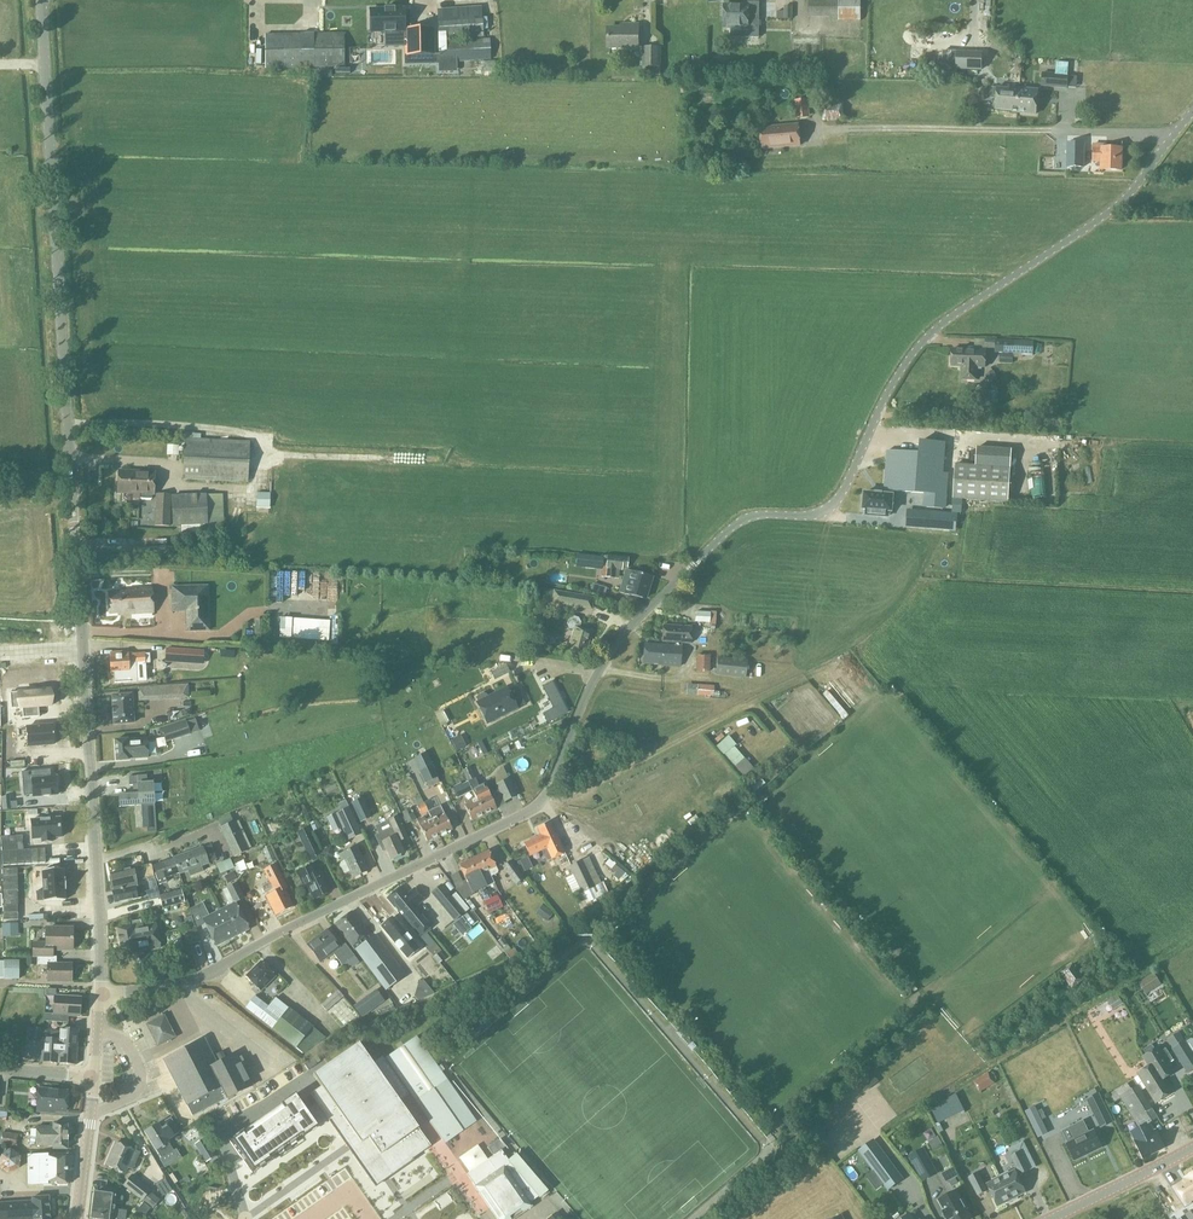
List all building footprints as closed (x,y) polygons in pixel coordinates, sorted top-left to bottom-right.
[(430,0),(419,0),(419,10),(430,9),(430,0)] [(475,11),(475,0),(447,0),(447,1),(435,2),(436,12),(475,11)] [(809,14),(829,14),(829,21),(861,21),(861,0),(809,0),(809,14)] [(724,5),(724,28),(743,28),(743,37),(759,38),(759,2),(748,2),(748,5),(724,5)] [(793,19),(793,6),(785,6),(784,12),(778,12),(777,19),(793,19)] [(394,32),(394,31),(405,31),(405,64),(436,64),(435,29),(410,29),(409,9),(394,10),(394,8),(385,9),(385,10),(370,10),(370,16),(370,26),(371,31),(385,31),(385,32),(394,32)] [(438,16),(439,63),(439,72),(456,71),(455,62),(491,61),(490,39),(448,41),(448,40),(484,38),(482,14),(438,16)] [(639,25),(620,25),(620,28),(608,28),(608,48),(639,48),(639,25)] [(265,69),(345,68),(345,33),(265,35),(265,69)] [(647,76),(661,76),(661,47),(643,47),(643,67),(647,67),(647,76)] [(982,71),(983,52),(943,51),(942,75),(957,75),(957,70),(982,71)] [(719,52),(709,67),(718,73),(728,58),(719,52)] [(684,67),(684,76),(705,77),(706,58),(698,58),(698,67),(684,67)] [(1042,87),(1068,89),(1068,87),(1077,88),(1078,77),(1069,76),(1069,69),(1053,67),(1052,74),(1043,73),(1042,87)] [(992,99),(997,99),(996,109),(1013,111),(1013,113),(1036,115),(1038,90),(1019,89),(1019,90),(998,88),(992,88),(991,89),(990,97),(992,99)] [(795,113),(805,113),(804,95),(794,95),(795,113)] [(823,103),(823,121),(844,120),(844,103),(823,103)] [(798,123),(760,126),(762,149),(800,146),(798,123)] [(1050,139),(1050,150),(1060,150),(1060,139),(1050,139)] [(1077,143),(1068,143),(1067,167),(1084,167),(1084,155),(1077,155),(1077,143)] [(1093,162),(1103,162),(1103,169),(1121,169),(1121,150),(1107,150),(1107,145),(1093,144),(1093,162)] [(985,348),(995,349),(995,353),(1014,354),(1014,358),(1025,358),(1033,359),(1034,341),(986,340),(985,348)] [(966,350),(953,349),(952,366),(963,367),(962,379),(977,380),(977,367),(986,367),(986,350),(975,350),(975,348),(967,347),(966,350)] [(985,374),(989,384),(997,380),(994,371),(985,374)] [(991,403),(992,385),(982,385),(981,403),(991,403)] [(182,447),(184,447),(183,480),(248,483),(250,442),(201,440),(201,434),(183,433),(182,447)] [(885,490),(948,495),(949,473),(944,473),(946,443),(922,441),(921,453),(888,451),(885,490)] [(178,446),(169,445),(168,454),(178,454),(178,446)] [(962,500),(1009,503),(1012,449),(977,447),(976,465),(955,464),(952,514),(961,515),(962,500)] [(117,474),(116,496),(132,497),(132,499),(140,500),(151,500),(151,498),(153,498),(154,476),(117,474)] [(865,493),(863,509),(866,510),(866,515),(888,517),(889,511),(892,512),(893,496),(882,495),(882,493),(876,492),(876,494),(865,493)] [(270,509),(270,494),(257,493),(257,508),(270,509)] [(206,494),(171,496),(173,527),(181,526),(182,533),(225,531),(223,495),(207,496),(206,494)] [(156,495),(155,512),(169,513),(170,496),(156,495)] [(946,516),(946,513),(918,511),(917,528),(946,530),(947,516),(946,516)] [(607,568),(627,570),(628,558),(608,556),(608,559),(604,559),(604,557),(586,555),(585,568),(603,570),(604,565),(608,565),(607,568)] [(619,587),(627,589),(625,595),(646,599),(652,578),(632,572),(630,578),(622,576),(619,587)] [(310,588),(310,575),(267,576),(267,607),(291,607),(291,588),(310,588)] [(209,587),(202,587),(172,587),(172,612),(186,612),(187,631),(210,631),(209,587)] [(154,613),(152,588),(128,590),(128,592),(108,593),(110,613),(130,612),(130,614),(154,613)] [(594,597),(545,589),(543,602),(592,610),(594,597)] [(696,612),(696,622),(703,623),(710,623),(711,613),(703,612),(696,612)] [(535,627),(544,628),(545,617),(536,616),(535,627)] [(570,630),(574,631),(568,650),(585,656),(592,632),(580,629),(581,623),(579,618),(573,617),(568,619),(567,624),(570,630)] [(289,618),(289,639),(328,640),(329,618),(289,618)] [(264,643),(265,626),(255,626),(255,642),(264,643)] [(663,626),(663,641),(691,643),(692,628),(663,626)] [(278,643),(278,629),(268,629),(267,643),(278,643)] [(674,647),(674,645),(645,644),(644,664),(680,666),(682,647),(674,647)] [(165,662),(203,665),(204,651),(166,648),(165,662)] [(120,657),(110,657),(111,673),(114,673),(115,683),(114,683),(136,682),(135,665),(145,664),(150,664),(149,654),(144,654),(128,655),(128,653),(120,653),(120,657)] [(711,673),(712,656),(697,654),(696,672),(711,673)] [(747,662),(722,659),(720,677),(745,679),(747,662)] [(536,664),(515,673),(529,706),(547,698),(544,691),(547,690),(536,664)] [(509,672),(505,665),(490,672),(494,680),(509,672)] [(179,685),(180,698),(188,698),(187,685),(179,685)] [(559,685),(547,691),(555,708),(539,715),(543,723),(571,710),(559,685)] [(697,697),(698,686),(687,685),(687,696),(697,697)] [(163,686),(155,687),(156,700),(164,699),(163,686)] [(148,700),(147,687),(138,688),(139,701),(148,700)] [(479,708),(487,723),(525,704),(517,687),(508,691),(507,688),(489,697),(492,702),(479,708)] [(50,690),(10,693),(11,709),(22,708),(32,708),(32,718),(39,717),(39,707),(51,706),(50,690)] [(131,695),(112,697),(113,707),(112,707),(113,714),(114,725),(133,724),(131,695)] [(444,711),(450,723),(458,719),(452,707),(444,711)] [(32,708),(22,708),(23,718),(32,718),(32,708)] [(166,743),(191,735),(186,720),(161,728),(166,743)] [(53,726),(26,728),(27,746),(54,745),(53,726)] [(451,740),(457,751),(464,747),(459,736),(451,740)] [(760,776),(727,738),(716,747),(724,755),(723,756),(745,781),(747,779),(751,783),(760,776)] [(127,740),(115,741),(116,761),(129,760),(129,759),(148,758),(148,755),(160,755),(159,740),(147,741),(147,740),(127,741),(127,740)] [(425,784),(439,777),(433,765),(419,772),(425,784)] [(484,815),(497,809),(488,791),(485,784),(479,787),(470,768),(463,771),(467,783),(469,782),(473,792),(476,797),(484,815)] [(51,770),(22,772),(22,773),(23,785),(32,784),(33,795),(33,797),(58,795),(56,777),(51,778),(51,770)] [(133,795),(119,796),(119,807),(134,806),(135,810),(141,810),(143,828),(147,828),(147,832),(157,831),(153,783),(147,783),(146,776),(128,777),(128,785),(133,785),(133,795)] [(509,780),(497,785),(505,802),(517,796),(509,780)] [(469,782),(467,783),(462,785),(466,795),(473,792),(469,782)] [(462,784),(454,788),(458,798),(466,795),(462,785),(462,784)] [(12,796),(3,797),(4,810),(13,809),(12,796)] [(476,797),(475,797),(469,800),(470,804),(465,806),(472,821),(484,815),(476,797)] [(363,801),(352,806),(361,826),(372,821),(363,801)] [(428,812),(424,803),(417,806),(422,816),(429,813),(428,812)] [(335,814),(326,818),(333,833),(342,828),(348,841),(362,834),(355,820),(349,807),(335,814)] [(441,807),(428,812),(429,813),(431,818),(439,836),(452,831),(445,815),(445,816),(441,807)] [(404,817),(402,817),(402,818),(405,824),(407,823),(408,824),(416,820),(411,808),(402,812),(404,817)] [(402,818),(402,817),(401,815),(399,816),(387,821),(394,837),(387,840),(383,833),(376,836),(380,844),(382,843),(390,860),(403,854),(398,843),(409,838),(403,825),(405,824),(402,818)] [(60,818),(31,820),(32,840),(42,839),(42,843),(52,842),(52,838),(61,838),(60,818)] [(431,818),(426,820),(425,818),(418,821),(420,827),(427,842),(439,836),(431,818)] [(221,828),(234,858),(248,852),(235,822),(221,828)] [(533,840),(524,844),(527,850),(529,856),(538,852),(546,848),(549,854),(552,860),(559,856),(566,853),(561,843),(556,833),(555,833),(552,828),(550,823),(544,825),(539,828),(540,832),(542,836),(533,840)] [(298,833),(304,846),(315,841),(309,827),(298,833)] [(23,836),(1,837),(3,866),(45,864),(44,849),(24,851),(23,836)] [(202,847),(173,859),(178,873),(179,875),(190,870),(192,876),(204,871),(202,866),(208,863),(202,847)] [(277,863),(271,847),(263,850),(271,866),(277,863)] [(346,874),(350,872),(353,879),(368,872),(357,847),(340,855),(343,861),(341,863),(340,865),(344,873),(346,874)] [(489,852),(474,859),(480,871),(487,887),(495,884),(491,877),(498,874),(497,872),(498,872),(496,867),(489,852)] [(313,853),(308,860),(319,868),(324,860),(313,853)] [(569,867),(587,904),(609,893),(604,883),(601,884),(589,858),(569,867)] [(133,870),(110,875),(114,891),(112,892),(134,888),(137,887),(136,882),(157,877),(159,881),(158,881),(160,885),(167,882),(166,878),(178,873),(173,859),(153,867),(152,864),(133,870)] [(467,862),(459,866),(463,873),(467,881),(474,878),(477,884),(480,891),(481,890),(483,893),(484,896),(487,894),(490,893),(487,887),(480,871),(474,859),(467,862)] [(525,879),(511,861),(503,867),(516,885),(525,879)] [(542,874),(549,870),(545,863),(538,867),(542,874)] [(263,887),(267,896),(266,896),(276,916),(293,907),(284,891),(287,889),(275,865),(264,870),(271,883),(263,887)] [(311,866),(298,872),(304,885),(307,884),(314,900),(329,892),(320,872),(314,874),(311,866)] [(18,869),(3,869),(4,920),(19,919),(19,912),(18,912),(18,905),(18,869)] [(44,891),(39,892),(40,901),(44,901),(45,902),(46,902),(65,900),(65,890),(66,890),(65,880),(64,880),(63,870),(42,871),(44,891)] [(233,872),(228,874),(232,882),(237,879),(233,872)] [(460,872),(450,877),(462,901),(472,895),(460,872)] [(230,906),(221,911),(234,937),(249,929),(235,903),(243,898),(236,884),(222,891),(225,896),(230,906)] [(431,894),(455,922),(469,910),(456,893),(452,896),(442,884),(431,894)] [(498,891),(495,884),(487,887),(490,893),(491,894),(498,891)] [(418,936),(432,925),(416,905),(424,899),(415,888),(407,894),(401,887),(387,898),(418,936)] [(134,888),(112,892),(115,904),(137,899),(134,888)] [(149,901),(160,898),(158,888),(147,891),(149,901)] [(181,890),(161,896),(164,908),(184,902),(181,890)] [(491,899),(484,902),(487,908),(489,913),(496,910),(503,907),(500,901),(497,895),(491,899)] [(234,937),(221,911),(209,917),(203,903),(190,910),(196,929),(205,924),(216,946),(234,937)] [(553,913),(542,906),(536,914),(547,921),(553,913)] [(370,939),(367,935),(369,934),(352,912),(335,924),(352,946),(386,992),(407,976),(376,934),(370,939)] [(464,917),(472,926),(478,921),(471,912),(464,917)] [(381,928),(407,958),(418,949),(392,918),(381,928)] [(118,930),(122,956),(138,953),(138,952),(160,948),(155,923),(142,926),(141,923),(132,925),(133,927),(118,930)] [(20,937),(19,924),(2,925),(3,938),(20,937)] [(37,965),(47,965),(47,982),(72,983),(72,965),(57,965),(57,957),(54,957),(54,950),(73,950),(73,929),(46,928),(46,942),(33,942),(33,958),(37,958),(37,965)] [(187,947),(201,943),(197,929),(183,933),(187,947)] [(345,944),(341,948),(327,930),(308,945),(321,963),(333,954),(345,969),(350,965),(353,968),(360,963),(345,944)] [(440,952),(435,957),(440,963),(446,958),(440,952)] [(20,961),(4,960),(4,962),(0,961),(0,979),(4,979),(4,980),(20,980),(20,961)] [(261,962),(246,977),(261,992),(276,976),(261,962)] [(1085,980),(1074,963),(1061,972),(1072,989),(1085,980)] [(1138,984),(1144,993),(1159,983),(1153,974),(1138,984)] [(327,1012),(344,997),(338,991),(321,1005),(327,1012)] [(384,1001),(376,991),(354,1007),(361,1017),(384,1001)] [(255,996),(245,1009),(303,1054),(327,1038),(276,998),(269,1007),(255,996)] [(46,1015),(46,1022),(61,1023),(61,1016),(79,1017),(80,999),(54,997),(53,1015),(46,1015)] [(1112,1011),(1122,1007),(1118,999),(1109,1003),(1112,1011)] [(154,1046),(173,1036),(161,1013),(161,1014),(163,1018),(160,1020),(149,1025),(152,1033),(153,1032),(159,1043),(154,1046)] [(43,1039),(43,1029),(35,1028),(35,1038),(43,1039)] [(43,1029),(43,1039),(59,1040),(59,1047),(77,1048),(78,1031),(60,1029),(60,1032),(52,1031),(52,1029),(43,1029)] [(445,1143),(476,1122),(417,1037),(386,1058),(445,1143)] [(59,1040),(43,1039),(41,1062),(75,1065),(77,1048),(59,1047),(59,1040)] [(163,1061),(186,1106),(193,1116),(234,1096),(252,1086),(236,1054),(217,1065),(204,1040),(163,1061)] [(1188,1074),(1192,1071),(1192,1052),(1186,1041),(1173,1050),(1188,1074)] [(321,1088),(310,1095),(328,1120),(345,1144),(351,1143),(364,1162),(379,1183),(406,1164),(407,1166),(415,1160),(413,1158),(431,1146),(416,1125),(399,1101),(409,1094),(395,1076),(382,1057),(373,1064),(358,1044),(336,1060),(313,1076),(321,1088)] [(0,1047),(0,1058),(17,1060),(18,1048),(0,1047)] [(1156,1106),(1173,1095),(1165,1082),(1175,1076),(1167,1063),(1172,1060),(1166,1051),(1161,1054),(1159,1050),(1155,1053),(1153,1049),(1151,1048),(1145,1052),(1144,1054),(1147,1058),(1143,1060),(1149,1069),(1138,1077),(1156,1106)] [(223,1052),(216,1055),(219,1061),(226,1057),(223,1052)] [(995,1075),(1004,1071),(1001,1064),(992,1067),(995,1075)] [(858,1083),(866,1091),(879,1080),(871,1071),(858,1083)] [(974,1081),(980,1093),(995,1084),(989,1072),(974,1081)] [(1130,1093),(1125,1085),(1112,1093),(1116,1101),(1120,1098),(1130,1093)] [(1120,1098),(1139,1128),(1150,1122),(1157,1117),(1139,1087),(1130,1093),(1120,1098)] [(67,1092),(38,1090),(36,1112),(48,1113),(48,1110),(65,1112),(67,1092)] [(244,1131),(229,1141),(252,1174),(273,1159),(272,1158),(302,1136),(303,1137),(318,1127),(295,1094),(280,1105),(281,1106),(245,1132),(244,1131)] [(1098,1095),(1085,1101),(1089,1110),(1102,1103),(1098,1095)] [(1105,1105),(1095,1110),(1103,1128),(1114,1122),(1105,1105)] [(1073,1136),(1075,1140),(1067,1144),(1075,1160),(1102,1147),(1094,1131),(1086,1135),(1084,1130),(1085,1130),(1079,1117),(1081,1117),(1078,1112),(1076,1113),(1075,1111),(1064,1117),(1073,1136)] [(1155,1131),(1150,1122),(1139,1128),(1130,1133),(1135,1141),(1144,1159),(1165,1148),(1156,1130),(1155,1131)] [(52,1146),(52,1150),(68,1150),(67,1124),(52,1124),(52,1128),(36,1128),(36,1146),(52,1146)] [(173,1149),(169,1142),(158,1124),(146,1132),(157,1150),(161,1147),(165,1154),(173,1149)] [(177,1134),(175,1126),(168,1128),(171,1136),(177,1134)] [(188,1130),(173,1136),(176,1143),(191,1137),(188,1130)] [(194,1139),(203,1139),(202,1131),(194,1131),(194,1139)] [(196,1144),(207,1162),(214,1157),(203,1140),(196,1144)] [(874,1141),(859,1151),(888,1190),(902,1179),(874,1141)] [(133,1150),(116,1143),(106,1166),(125,1174),(127,1168),(133,1170),(140,1153),(133,1150)] [(459,1158),(470,1173),(467,1175),(497,1218),(516,1218),(533,1207),(530,1203),(538,1197),(540,1199),(548,1192),(516,1155),(507,1161),(510,1164),(505,1167),(496,1172),(488,1160),(478,1145),(459,1158)] [(907,1153),(904,1147),(899,1150),(902,1156),(907,1153)] [(923,1150),(910,1157),(923,1181),(931,1177),(926,1166),(931,1163),(923,1150)] [(1011,1157),(1020,1176),(1030,1171),(1021,1152),(1011,1157)] [(20,1171),(19,1155),(0,1156),(0,1162),(1,1172),(20,1171)] [(28,1155),(28,1185),(65,1185),(68,1185),(68,1155),(28,1155)] [(952,1166),(943,1171),(947,1179),(956,1174),(952,1166)] [(1001,1175),(1013,1201),(1019,1198),(1018,1196),(1026,1192),(1016,1170),(1010,1173),(1009,1171),(1001,1175)] [(1037,1172),(1037,1182),(1044,1183),(1045,1173),(1037,1172)] [(969,1178),(978,1196),(988,1191),(979,1173),(969,1178)] [(1176,1187),(1187,1204),(1192,1200),(1192,1173),(1186,1178),(1189,1182),(1186,1183),(1185,1181),(1176,1187)] [(151,1190),(132,1175),(123,1186),(121,1184),(116,1189),(127,1198),(132,1192),(153,1209),(161,1200),(150,1191),(151,1190)] [(1013,1201),(1001,1175),(992,1179),(993,1181),(988,1184),(998,1206),(1006,1202),(1008,1204),(1013,1201)] [(162,1195),(169,1204),(178,1198),(171,1188),(162,1195)] [(939,1200),(945,1211),(943,1212),(947,1218),(971,1218),(965,1208),(967,1207),(963,1200),(961,1201),(956,1191),(939,1200)] [(113,1209),(114,1204),(122,1205),(123,1197),(115,1195),(115,1196),(94,1193),(90,1218),(126,1218),(127,1210),(113,1209)] [(48,1197),(32,1198),(32,1202),(0,1204),(0,1218),(50,1218),(48,1197)] [(1186,1215),(1187,1216),(1182,1218),(1192,1218),(1192,1210),(1186,1215)]
